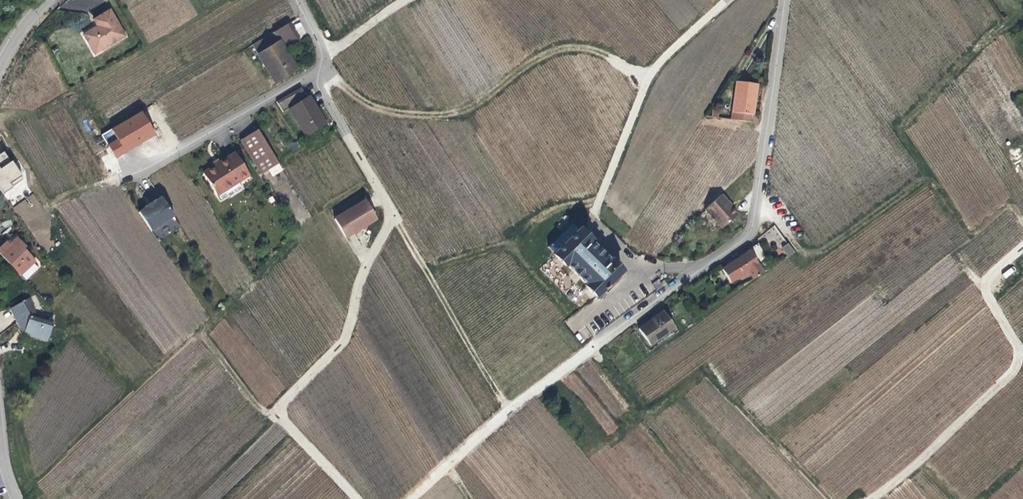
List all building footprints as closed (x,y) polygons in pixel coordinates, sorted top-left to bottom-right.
[(90,57),(121,38),(106,13),(90,22),(93,28),(79,37),(90,57)] [(295,44),(282,22),(247,44),(270,83),(291,70),(281,53),(295,44)] [(734,75),(729,113),(747,115),(749,108),(751,108),(756,78),(734,75)] [(301,98),(294,88),(271,101),(278,112),(284,109),(301,137),(319,126),(303,97),(301,98)] [(102,133),(116,158),(157,135),(144,110),(102,133)] [(259,174),(274,164),(252,130),(238,139),(259,174)] [(216,163),(214,160),(208,164),(210,167),(199,173),(211,194),(212,193),(216,200),(224,195),(225,197),(237,189),(234,184),(245,177),(232,154),(216,163)] [(25,178),(12,160),(2,167),(0,164),(0,191),(2,193),(25,178)] [(716,187),(700,203),(718,222),(732,207),(725,199),(721,195),(722,192),(716,187)] [(146,232),(169,216),(156,197),(149,202),(149,201),(139,208),(140,209),(134,213),(146,232)] [(25,199),(13,207),(18,215),(30,207),(25,199)] [(360,203),(330,221),(341,239),(371,220),(360,203)] [(609,260),(599,251),(590,242),(591,240),(573,221),(563,231),(569,238),(555,253),(566,265),(568,264),(576,273),(586,283),(585,284),(597,296),(622,271),(610,259),(609,260)] [(18,275),(34,261),(22,248),(24,245),(13,233),(7,238),(10,241),(0,249),(0,255),(18,275)] [(0,244),(0,249),(10,241),(7,238),(0,244)] [(750,276),(760,269),(753,259),(763,253),(756,242),(719,267),(727,279),(745,268),(750,276)] [(788,257),(795,252),(788,242),(781,247),(788,257)] [(20,337),(42,347),(50,330),(34,323),(31,315),(33,315),(28,302),(10,310),(16,326),(22,324),(24,328),(20,337)] [(647,345),(672,327),(660,310),(636,328),(647,345)]
